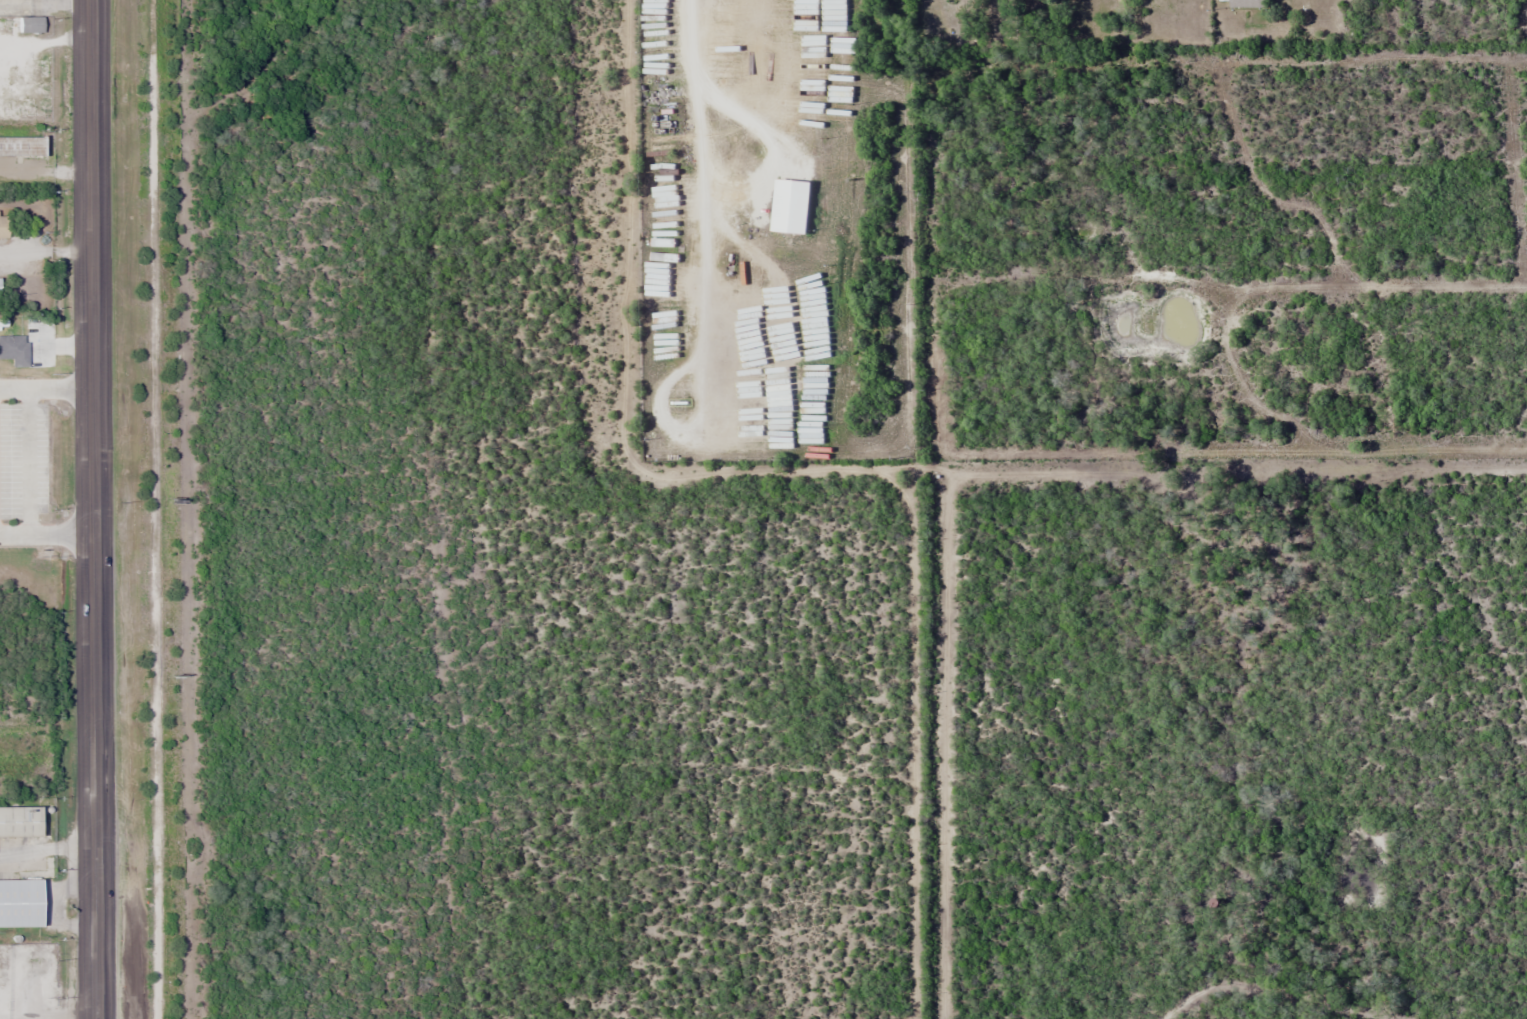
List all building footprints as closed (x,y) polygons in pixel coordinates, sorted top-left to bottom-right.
[(1229,9),(1266,9),(1266,0),(1229,0),(1229,9)] [(42,16),(18,16),(18,32),(42,32),(42,16)] [(40,155),(40,136),(0,136),(0,155),(40,155)] [(27,366),(27,335),(0,335),(0,358),(11,358),(11,366),(27,366)] [(0,807),(0,837),(37,836),(37,807),(0,807)] [(38,927),(38,880),(0,880),(0,927),(38,927)]
